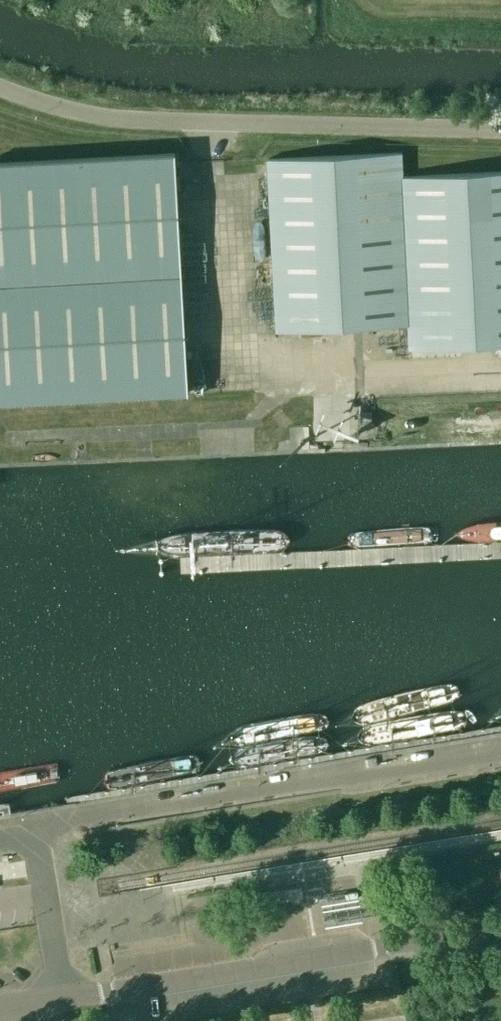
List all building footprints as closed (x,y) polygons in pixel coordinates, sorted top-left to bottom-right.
[(185,334),(174,151),(0,162),(0,403),(189,391),(185,334)] [(409,349),(500,344),(500,171),(402,176),(401,152),(267,159),(275,332),(407,325),(409,349)]
